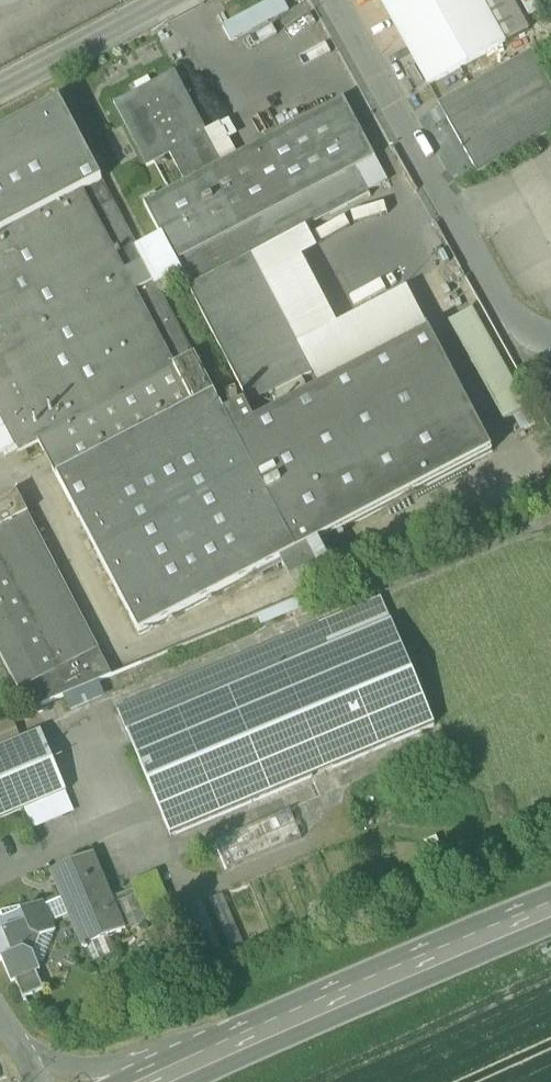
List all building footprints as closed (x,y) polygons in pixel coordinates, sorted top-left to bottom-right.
[(222,27),(231,45),(290,14),(283,0),(273,0),(222,27)] [(428,87),(506,44),(482,0),(380,0),(428,87)] [(506,44),(529,31),(512,0),(482,0),(506,44)] [(478,176),(550,135),(550,87),(532,53),(438,105),(478,176)] [(183,277),(249,404),(251,407),(265,400),(312,375),(251,258),(290,238),(307,229),(369,197),(367,193),(386,183),(374,161),(375,160),(344,102),(238,157),(223,165),(206,132),(175,73),(114,105),(147,168),(155,163),(170,192),(145,205),(162,237),(183,277)] [(83,192),(103,182),(61,102),(0,134),(0,236),(83,192)] [(230,120),(206,132),(223,165),(238,157),(230,142),(239,138),(230,120)] [(103,182),(83,192),(177,372),(196,361),(159,290),(138,251),(103,182)] [(177,372),(83,192),(0,236),(0,417),(17,449),(19,454),(39,444),(177,372)] [(319,253),(307,229),(290,238),(302,261),(319,253)] [(162,237),(138,251),(159,290),(183,277),(162,237)] [(302,261),(290,238),(251,258),(312,375),(321,391),(430,333),(407,290),(338,327),(302,261)] [(274,416),(265,400),(251,407),(249,404),(225,417),(298,555),(307,550),(319,544),(493,453),(482,432),(430,333),(321,391),(274,416)] [(39,444),(58,479),(215,397),(196,361),(177,372),(39,444)] [(281,563),(298,555),(225,417),(215,397),(58,479),(140,637),(281,563)] [(521,416),(528,430),(535,427),(527,412),(521,416)] [(17,449),(0,417),(0,459),(17,449)] [(33,711),(111,678),(25,516),(27,515),(16,494),(0,502),(0,650),(33,711)] [(330,565),(319,544),(307,550),(316,568),(318,571),(330,565)] [(298,555),(281,563),(290,581),(316,568),(307,550),(298,555)] [(305,596),(257,617),(261,627),(310,607),(305,596)] [(383,598),(321,624),(375,752),(437,726),(383,598)] [(172,837),(375,752),(321,624),(118,709),(172,837)] [(21,741),(13,720),(0,725),(0,750),(21,741)] [(21,741),(0,750),(0,821),(25,811),(67,793),(42,732),(21,741)] [(76,813),(67,793),(25,811),(33,831),(76,813)] [(220,837),(231,866),(300,837),(289,809),(220,837)] [(50,873),(62,901),(69,917),(83,950),(86,948),(110,938),(126,931),(113,900),(94,854),(50,873)] [(149,921),(135,890),(113,900),(126,931),(149,921)] [(211,900),(232,950),(244,945),(223,895),(211,900)] [(62,901),(46,907),(53,924),(69,917),(62,901)] [(16,982),(37,973),(41,972),(34,956),(41,939),(57,933),(53,924),(46,907),(44,904),(22,913),(20,909),(0,913),(0,915),(3,921),(0,922),(0,962),(2,961),(12,984),(16,982)] [(190,909),(206,945),(218,940),(202,904),(190,909)] [(34,956),(41,972),(57,933),(41,939),(34,956)] [(117,954),(110,938),(86,948),(93,964),(117,954)] [(206,945),(211,959),(223,954),(218,940),(206,945)] [(45,992),(37,973),(16,982),(23,1000),(45,992)]
